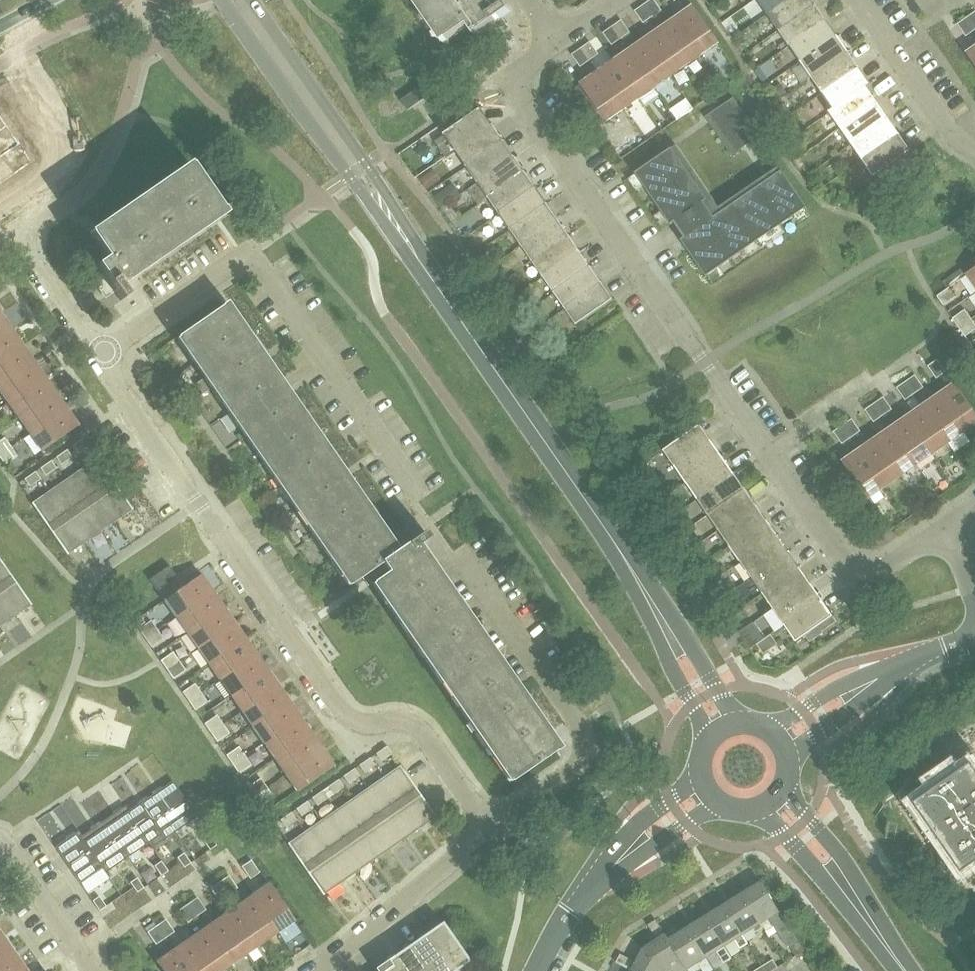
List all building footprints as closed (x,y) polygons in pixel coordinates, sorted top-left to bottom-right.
[(494,7),(490,10),(483,0),(413,0),(443,43),(448,40),(449,41),(469,26),(476,36),(485,30),(490,37),(497,32),(492,25),(511,12),(507,5),(498,12),(494,7)] [(656,0),(652,0),(645,4),(654,17),(663,10),(656,0)] [(767,15),(788,0),(757,0),(767,15)] [(815,4),(812,0),(788,0),(767,15),(778,31),(815,4)] [(645,23),(654,17),(645,4),(636,11),(645,23)] [(778,31),(789,46),(826,20),(815,4),(778,31)] [(678,17),(704,54),(720,43),(694,6),(678,17)] [(967,18),(974,30),(974,12),(967,18)] [(678,17),(662,28),(688,65),(704,54),(678,17)] [(966,36),(974,30),(967,18),(957,24),(966,36)] [(623,20),(614,26),(622,38),(631,32),(623,20)] [(789,46),(800,62),(837,36),(826,20),(789,46)] [(613,45),(622,38),(614,26),(605,32),(613,45)] [(646,39),(672,76),(688,65),(662,28),(646,39)] [(811,78),(848,52),(837,36),(800,62),(811,78)] [(743,38),(736,43),(742,52),(749,47),(743,38)] [(646,39),(630,50),(656,88),(672,76),(646,39)] [(599,54),(591,42),(582,48),(590,60),(599,54)] [(966,53),(974,66),(974,47),(966,53)] [(573,54),(581,66),(590,60),(582,48),(573,54)] [(614,61),(639,99),(656,88),(630,50),(614,61)] [(811,78),(822,94),(859,67),(848,52),(811,78)] [(614,61),(598,72),(623,110),(639,99),(614,61)] [(761,67),(755,71),(763,83),(769,79),(761,67)] [(871,84),(859,67),(822,94),(832,109),(833,109),(866,86),(867,87),(871,84)] [(582,83),(607,121),(623,110),(598,72),(582,83)] [(781,84),(775,88),(781,97),(787,93),(781,84)] [(407,110),(427,96),(420,86),(400,100),(407,110)] [(828,111),(840,129),(878,103),(867,87),(866,86),(833,109),(832,109),(828,111)] [(732,155),(760,136),(733,97),(705,117),(732,155)] [(840,129),(851,145),(889,118),(878,103),(840,129)] [(680,107),(673,113),(678,120),(685,115),(680,107)] [(444,134),(456,150),(493,125),(481,108),(444,134)] [(851,145),(862,160),(900,134),(889,118),(851,145)] [(504,141),(493,125),(456,150),(467,166),(504,141)] [(0,131),(0,157),(20,144),(7,126),(0,131)] [(874,177),(890,166),(912,151),(900,134),(862,160),(874,177)] [(467,166),(478,182),(515,156),(504,141),(467,166)] [(0,157),(0,185),(33,162),(20,144),(0,157)] [(782,170),(781,171),(779,167),(719,207),(677,145),(673,148),(672,147),(635,173),(636,174),(644,186),(661,211),(669,223),(670,225),(674,222),(684,237),(681,240),(706,277),(708,276),(720,267),(745,250),(781,225),(794,217),(806,208),(807,207),(782,170)] [(478,182),(489,198),(526,172),(515,156),(478,182)] [(108,282),(115,292),(122,301),(129,296),(122,287),(127,284),(124,279),(222,211),(191,165),(190,166),(189,164),(89,232),(91,235),(108,259),(98,266),(103,274),(97,279),(102,286),(108,282)] [(434,170),(421,179),(428,190),(442,180),(434,170)] [(526,172),(489,198),(500,213),(537,188),(526,172)] [(500,213),(511,229),(548,204),(537,188),(500,213)] [(445,190),(434,198),(441,208),(452,200),(445,190)] [(548,204),(511,229),(522,245),(559,219),(548,204)] [(522,245),(533,261),(570,235),(559,219),(522,245)] [(544,276),(581,251),(570,235),(533,261),(544,276)] [(544,276),(555,292),(592,267),(581,251),(544,276)] [(555,292),(566,308),(603,282),(592,267),(555,292)] [(967,274),(974,286),(974,268),(967,274)] [(516,272),(503,281),(508,288),(521,279),(516,272)] [(603,282),(566,308),(577,325),(614,299),(603,282)] [(950,287),(937,296),(944,305),(956,296),(950,287)] [(394,552),(223,305),(179,336),(352,585),(375,569),(381,577),(373,583),(512,782),(556,750),(419,551),(423,549),(420,544),(429,537),(425,531),(394,552)] [(953,319),(960,328),(972,319),(966,310),(953,319)] [(2,313),(0,315),(0,338),(13,329),(2,313)] [(972,319),(960,328),(966,336),(974,330),(974,323),(972,319)] [(24,345),(13,329),(0,338),(0,362),(24,345)] [(24,345),(0,362),(0,385),(35,361),(24,345)] [(936,378),(946,371),(937,359),(928,366),(936,378)] [(46,377),(35,361),(0,385),(0,391),(8,403),(46,377)] [(915,375),(906,381),(914,393),(923,387),(915,375)] [(57,393),(46,377),(8,403),(19,419),(57,393)] [(914,393),(906,381),(897,388),(905,400),(914,393)] [(974,424),(974,412),(955,383),(939,394),(965,431),(974,424)] [(19,419),(30,435),(68,409),(57,393),(19,419)] [(939,394),(923,405),(949,443),(965,431),(939,394)] [(883,397),(874,403),(883,415),(892,409),(883,397)] [(874,403),(865,410),(874,422),(883,415),(874,403)] [(907,416),(933,454),(949,443),(923,405),(907,416)] [(79,426),(68,409),(30,435),(41,451),(79,426)] [(907,416),(891,428),(917,465),(933,454),(907,416)] [(852,419),(843,425),(851,437),(860,431),(852,419)] [(664,450),(675,467),(712,441),(701,424),(664,450)] [(842,444),(851,437),(843,425),(834,432),(842,444)] [(917,465),(891,428),(875,439),(901,476),(917,465)] [(5,438),(0,442),(0,455),(11,447),(5,438)] [(84,438),(74,446),(79,453),(90,445),(84,438)] [(875,439),(859,450),(885,487),(901,476),(875,439)] [(687,483),(723,457),(712,441),(675,467),(687,483)] [(11,447),(0,455),(0,457),(5,465),(17,456),(11,447)] [(57,458),(62,465),(73,457),(68,450),(57,458)] [(885,487),(859,450),(843,461),(869,499),(885,487)] [(687,483),(697,498),(734,473),(723,457),(687,483)] [(117,520),(134,509),(98,458),(82,469),(117,520)] [(46,476),(57,469),(51,461),(41,468),(46,476)] [(101,532),(117,520),(82,469),(66,480),(101,532)] [(41,479),(36,471),(25,479),(30,486),(41,479)] [(697,498),(708,515),(745,489),(734,473),(697,498)] [(85,543),(101,532),(66,480),(50,491),(85,543)] [(708,515),(719,530),(756,505),(745,489),(708,515)] [(85,543),(50,491),(33,503),(68,554),(85,543)] [(670,494),(656,503),(667,520),(681,510),(670,494)] [(767,520),(756,505),(719,530),(730,546),(767,520)] [(730,546),(741,561),(778,536),(767,520),(730,546)] [(691,527),(677,536),(688,552),(702,543),(691,527)] [(789,552),(778,536),(741,561),(752,577),(789,552)] [(752,577),(763,593),(800,568),(789,552),(752,577)] [(16,616),(32,606),(0,558),(0,592),(16,616)] [(150,579),(158,590),(177,576),(170,565),(150,579)] [(774,609),(811,584),(800,568),(763,593),(774,609)] [(176,616),(214,590),(202,575),(165,600),(176,616)] [(719,577),(710,584),(716,593),(717,595),(727,587),(719,577)] [(774,609),(785,625),(822,599),(811,584),(774,609)] [(225,606),(214,590),(176,616),(187,632),(225,606)] [(0,627),(16,616),(0,592),(0,627)] [(833,616),(822,599),(785,625),(797,641),(833,616)] [(198,648),(236,622),(225,606),(187,632),(198,648)] [(139,629),(145,638),(158,629),(151,620),(139,629)] [(247,638),(236,622),(198,648),(209,664),(247,638)] [(741,630),(739,632),(742,637),(750,649),(757,644),(765,639),(753,622),(741,630)] [(164,639),(158,629),(145,638),(151,647),(164,639)] [(220,680),(258,654),(247,638),(209,664),(220,680)] [(161,661),(167,670),(180,661),(173,652),(161,661)] [(269,670),(258,654),(220,680),(231,696),(269,670)] [(186,670),(180,661),(167,670),(173,679),(186,670)] [(280,686),(269,670),(231,696),(242,712),(280,686)] [(183,692),(189,702),(202,693),(195,684),(183,692)] [(242,712),(253,728),(291,702),(280,686),(242,712)] [(207,702),(202,693),(189,702),(195,710),(207,702)] [(302,718),(291,702),(253,728),(264,744),(302,718)] [(211,733),(224,725),(217,716),(205,724),(211,733)] [(302,718),(264,744),(275,760),(313,734),(302,718)] [(230,734),(224,725),(211,733),(217,742),(230,734)] [(324,750),(313,734),(275,760),(286,776),(324,750)] [(227,755),(233,764),(246,756),(240,747),(227,755)] [(393,754),(392,753),(388,747),(377,754),(382,761),(393,754)] [(335,766),(324,750),(286,776),(297,792),(335,766)] [(252,765),(246,756),(233,764),(240,774),(252,765)] [(371,758),(361,766),(366,773),(376,766),(371,758)] [(385,777),(420,828),(436,817),(401,766),(385,777)] [(909,806),(957,876),(972,866),(974,870),(974,779),(967,766),(909,806)] [(355,769),(345,777),(350,784),(360,777),(355,769)] [(404,839),(420,828),(385,777),(369,789),(404,839)] [(249,787),(255,796),(268,788),(261,778),(249,787)] [(340,780),(329,787),(334,795),(345,787),(340,780)] [(173,781),(150,796),(175,832),(197,817),(173,781)] [(274,797),(268,788),(255,796),(261,805),(274,797)] [(369,789),(353,800),(388,850),(404,839),(369,789)] [(329,798),(324,791),(313,798),(318,806),(329,798)] [(152,848),(175,832),(150,796),(129,811),(128,811),(150,842),(149,843),(152,848)] [(372,861),(388,850),(353,800),(337,811),(372,861)] [(313,809),(308,802),(297,809),(302,817),(313,809)] [(103,821),(128,857),(149,843),(150,842),(128,811),(129,811),(126,806),(103,821)] [(372,861),(337,811),(321,822),(356,873),(372,861)] [(297,820),(292,813),(281,820),(286,827),(297,820)] [(81,836),(103,867),(102,868),(105,873),(128,857),(103,821),(82,835),(81,836)] [(340,884),(356,873),(321,822),(305,833),(340,884)] [(80,883),(102,868),(103,867),(81,836),(82,835),(79,830),(55,846),(80,883)] [(340,884),(305,833),(289,844),(324,895),(340,884)] [(217,845),(210,835),(203,840),(210,850),(217,845)] [(191,863),(184,853),(177,857),(184,867),(191,863)] [(168,871),(161,861),(155,866),(162,876),(168,871)] [(252,861),(243,867),(251,879),(261,873),(252,861)] [(230,876),(221,883),(229,895),(238,888),(230,876)] [(137,878),(130,882),(137,892),(144,888),(137,878)] [(761,921),(768,916),(786,946),(790,944),(797,955),(805,950),(798,939),(782,916),(779,911),(779,910),(762,882),(744,893),(761,921)] [(220,901),(229,895),(221,883),(212,889),(220,901)] [(253,895),(280,932),(296,921),(270,884),(253,895)] [(725,905),(742,932),(753,926),(756,931),(764,926),(761,921),(744,893),(725,905)] [(253,895),(237,906),(263,943),(280,932),(253,895)] [(99,896),(93,901),(99,911),(106,906),(99,896)] [(198,898),(189,904),(198,917),(207,910),(198,898)] [(189,923),(198,917),(189,904),(180,911),(189,923)] [(707,916),(724,944),(734,938),(737,943),(745,938),(742,932),(725,905),(712,913),(707,916)] [(247,955),(263,943),(237,906),(221,917),(247,955)] [(733,957),(724,944),(707,916),(689,927),(706,956),(716,950),(724,962),(733,957)] [(221,917),(205,928),(231,966),(247,955),(221,917)] [(426,936),(450,970),(454,970),(468,961),(438,918),(436,919),(441,925),(426,935),(422,929),(421,929),(426,936)] [(666,934),(657,919),(649,924),(659,940),(646,949),(670,970),(680,970),(687,967),(666,934)] [(167,920),(158,926),(166,938),(175,932),(167,920)] [(157,945),(166,938),(158,926),(149,933),(157,945)] [(706,956),(689,927),(680,932),(677,927),(666,934),(687,967),(698,960),(705,970),(711,970),(715,969),(709,960),(706,956)] [(189,939),(211,970),(224,970),(231,966),(205,928),(189,939)] [(426,936),(421,929),(420,930),(425,936),(410,947),(427,970),(450,970),(426,936)] [(15,952),(4,936),(0,939),(0,962),(15,952)] [(173,951),(187,970),(211,970),(189,939),(173,951)] [(394,958),(403,970),(427,970),(410,947),(394,958)] [(646,949),(638,963),(622,954),(618,962),(634,970),(670,970),(646,949)] [(163,970),(187,970),(173,951),(157,962),(163,970)] [(0,962),(0,970),(21,970),(26,968),(15,952),(0,962)] [(394,958),(377,970),(378,970),(403,970),(394,958)] [(766,970),(771,970),(778,966),(773,958),(762,965),(766,970)]
